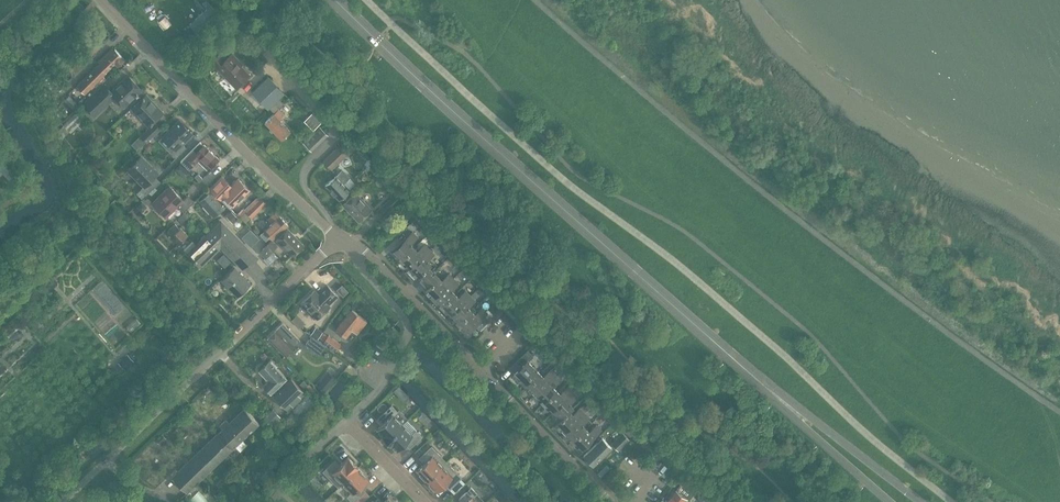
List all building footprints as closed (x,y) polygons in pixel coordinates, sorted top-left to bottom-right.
[(90,56),(102,45),(95,38),(83,49),(79,45),(63,60),(76,73),(92,58),(90,56)] [(105,71),(114,63),(118,66),(125,60),(113,48),(99,62),(101,63),(77,85),(84,93),(93,84),(102,76),(106,73),(105,71)] [(236,88),(249,76),(237,63),(239,61),(232,54),(226,60),(220,54),(209,64),(216,71),(218,69),(236,88)] [(135,98),(143,92),(128,76),(111,92),(104,84),(98,89),(83,104),(95,117),(116,98),(125,107),(129,104),(133,108),(139,102),(135,98)] [(106,80),(102,76),(93,84),(98,89),(104,84),(102,83),(106,80)] [(285,93),(268,76),(253,90),(269,108),(285,93)] [(163,113),(146,95),(143,92),(135,98),(139,102),(133,108),(132,109),(148,127),(163,113)] [(55,102),(67,115),(72,110),(59,98),(55,102)] [(62,120),(47,102),(39,109),(54,127),(62,120)] [(86,118),(78,109),(74,113),(82,122),(86,118)] [(290,131),(279,120),(285,115),(279,109),(266,122),(282,139),(290,131)] [(321,124),(311,114),(304,120),(314,130),(321,124)] [(77,129),(68,118),(63,123),(72,134),(77,129)] [(192,135),(180,122),(164,138),(176,150),(172,154),(177,159),(187,149),(182,144),(192,135)] [(147,141),(159,129),(154,124),(142,136),(147,141)] [(312,151),(327,136),(320,128),(304,143),(312,151)] [(153,148),(153,144),(151,142),(147,141),(145,144),(144,147),(147,150),(150,150),(153,148)] [(219,159),(204,144),(197,151),(194,148),(181,162),(190,170),(199,161),(207,170),(210,167),(211,168),(219,159)] [(331,169),(347,154),(339,145),(323,161),(331,169)] [(158,174),(142,158),(129,169),(144,185),(136,193),(142,199),(160,181),(156,176),(158,174)] [(175,169),(184,179),(190,173),(180,163),(175,169)] [(349,190),(343,183),(348,178),(341,171),(325,186),(339,200),(349,190)] [(198,173),(195,176),(199,181),(203,178),(198,173)] [(233,205),(249,190),(238,178),(231,185),(221,175),(209,188),(220,199),(221,199),(219,197),(222,194),(233,205)] [(183,213),(195,202),(188,195),(183,201),(170,187),(152,204),(166,218),(178,207),(183,213)] [(371,210),(355,193),(343,205),(358,222),(371,210)] [(223,211),(208,195),(199,203),(214,219),(223,211)] [(383,215),(398,200),(393,195),(378,210),(383,215)] [(252,218),(267,204),(260,197),(240,217),(245,223),(251,217),(252,218)] [(232,211),(228,216),(234,221),(239,216),(232,211)] [(182,223),(188,218),(184,213),(178,219),(182,223)] [(282,232),(288,227),(275,213),(268,220),(271,223),(263,231),(259,236),(265,243),(270,239),(272,241),(275,238),(282,232)] [(248,227),(241,221),(236,226),(242,232),(248,227)] [(255,257),(222,223),(188,254),(199,265),(220,246),(242,269),(255,257)] [(188,235),(181,228),(180,228),(176,224),(167,232),(179,244),(188,235)] [(259,239),(249,228),(240,235),(251,247),(259,239)] [(302,248),(287,231),(284,234),(282,232),(275,238),(277,240),(276,241),(291,258),(302,248)] [(400,261),(414,247),(411,243),(417,237),(412,232),(391,252),(400,261)] [(277,247),(272,241),(266,246),(272,252),(277,247)] [(408,270),(429,249),(425,245),(418,251),(414,247),(400,261),(408,270)] [(277,259),(271,252),(272,252),(266,246),(259,253),(265,258),(263,260),(269,267),(277,259)] [(430,275),(426,270),(431,264),(428,260),(434,254),(429,249),(408,270),(417,279),(417,278),(422,283),(430,275)] [(224,254),(220,258),(228,266),(231,262),(224,254)] [(249,285),(234,269),(222,281),(237,297),(249,285)] [(433,300),(454,279),(449,274),(442,281),(438,277),(435,280),(430,275),(422,283),(427,288),(424,291),(433,300)] [(441,308),(455,294),(452,291),(459,284),(454,279),(433,300),(441,308)] [(329,304),(338,296),(326,283),(317,292),(314,289),(300,302),(302,304),(300,305),(314,319),(315,318),(317,319),(331,306),(329,304)] [(343,285),(338,290),(343,295),(348,290),(343,285)] [(449,316),(471,296),(466,291),(459,298),(455,294),(441,308),(449,316)] [(458,325),(472,311),(468,307),(475,301),(471,296),(449,316),(458,325)] [(466,334),(475,326),(479,330),(489,320),(485,316),(487,313),(482,308),(475,315),(472,311),(458,325),(466,334)] [(357,335),(367,322),(351,309),(346,316),(348,318),(338,331),(347,338),(352,331),(357,335)] [(300,328),(305,323),(297,315),(292,319),(300,328)] [(300,340),(281,322),(267,338),(285,355),(300,340)] [(345,360),(326,346),(312,335),(305,344),(320,355),(317,359),(335,372),(345,360)] [(341,344),(328,335),(323,341),(336,351),(341,344)] [(540,373),(529,361),(533,357),(527,350),(516,361),(521,366),(513,373),(526,386),(540,373)] [(288,410),(305,394),(292,380),(284,388),(280,384),(286,379),(270,362),(260,372),(267,379),(265,381),(267,383),(264,386),(272,393),(273,391),(276,394),(274,396),(288,410)] [(556,365),(551,371),(555,375),(560,370),(556,365)] [(555,375),(551,371),(551,370),(544,377),(540,373),(526,386),(535,395),(555,375)] [(330,373),(318,387),(325,393),(337,378),(330,373)] [(543,404),(557,390),(553,387),(560,380),(555,375),(535,395),(543,404)] [(551,412),(571,392),(576,388),(571,383),(567,387),(567,388),(561,394),(557,390),(543,404),(551,412)] [(315,391),(308,384),(306,387),(313,394),(315,391)] [(559,421),(569,412),(573,408),(569,403),(576,397),(571,392),(551,412),(559,421)] [(402,425),(402,424),(393,415),(397,411),(391,405),(376,420),(381,425),(377,430),(382,435),(387,440),(402,425)] [(563,433),(584,413),(580,408),(573,415),(569,412),(559,421),(555,425),(563,433)] [(278,420),(281,417),(273,409),(263,418),(275,430),(281,423),(278,420)] [(236,446),(243,440),(259,424),(245,410),(229,424),(226,421),(220,427),(223,430),(167,485),(181,499),(236,446)] [(571,442),(586,428),(582,425),(589,418),(584,413),(563,433),(571,442)] [(410,448),(421,436),(416,430),(412,434),(402,425),(387,440),(392,445),(397,450),(405,442),(410,448)] [(580,451),(601,430),(596,425),(589,432),(586,428),(571,442),(580,451)] [(618,451),(629,439),(623,433),(611,444),(618,451)] [(159,445),(166,439),(162,435),(156,441),(159,445)] [(593,466),(612,448),(600,436),(596,440),(598,442),(584,456),(593,466)] [(240,451),(247,444),(243,440),(236,446),(240,451)] [(427,481),(446,462),(431,446),(419,458),(424,463),(417,471),(427,481)] [(338,487),(358,467),(348,457),(340,465),(335,460),(323,471),(338,487)] [(449,489),(461,477),(446,462),(427,481),(436,491),(444,483),(449,489)] [(360,485),(368,478),(358,468),(358,467),(338,487),(339,487),(342,483),(351,493),(348,496),(353,501),(365,491),(360,485)] [(696,488),(681,477),(678,481),(681,484),(693,492),(696,488)] [(681,484),(677,489),(689,498),(693,492),(681,484)] [(473,497),(477,493),(471,487),(459,499),(462,501),(478,501),(473,497)] [(689,498),(677,489),(667,501),(686,501),(689,498)] [(199,491),(190,500),(192,501),(209,501),(199,491)]
